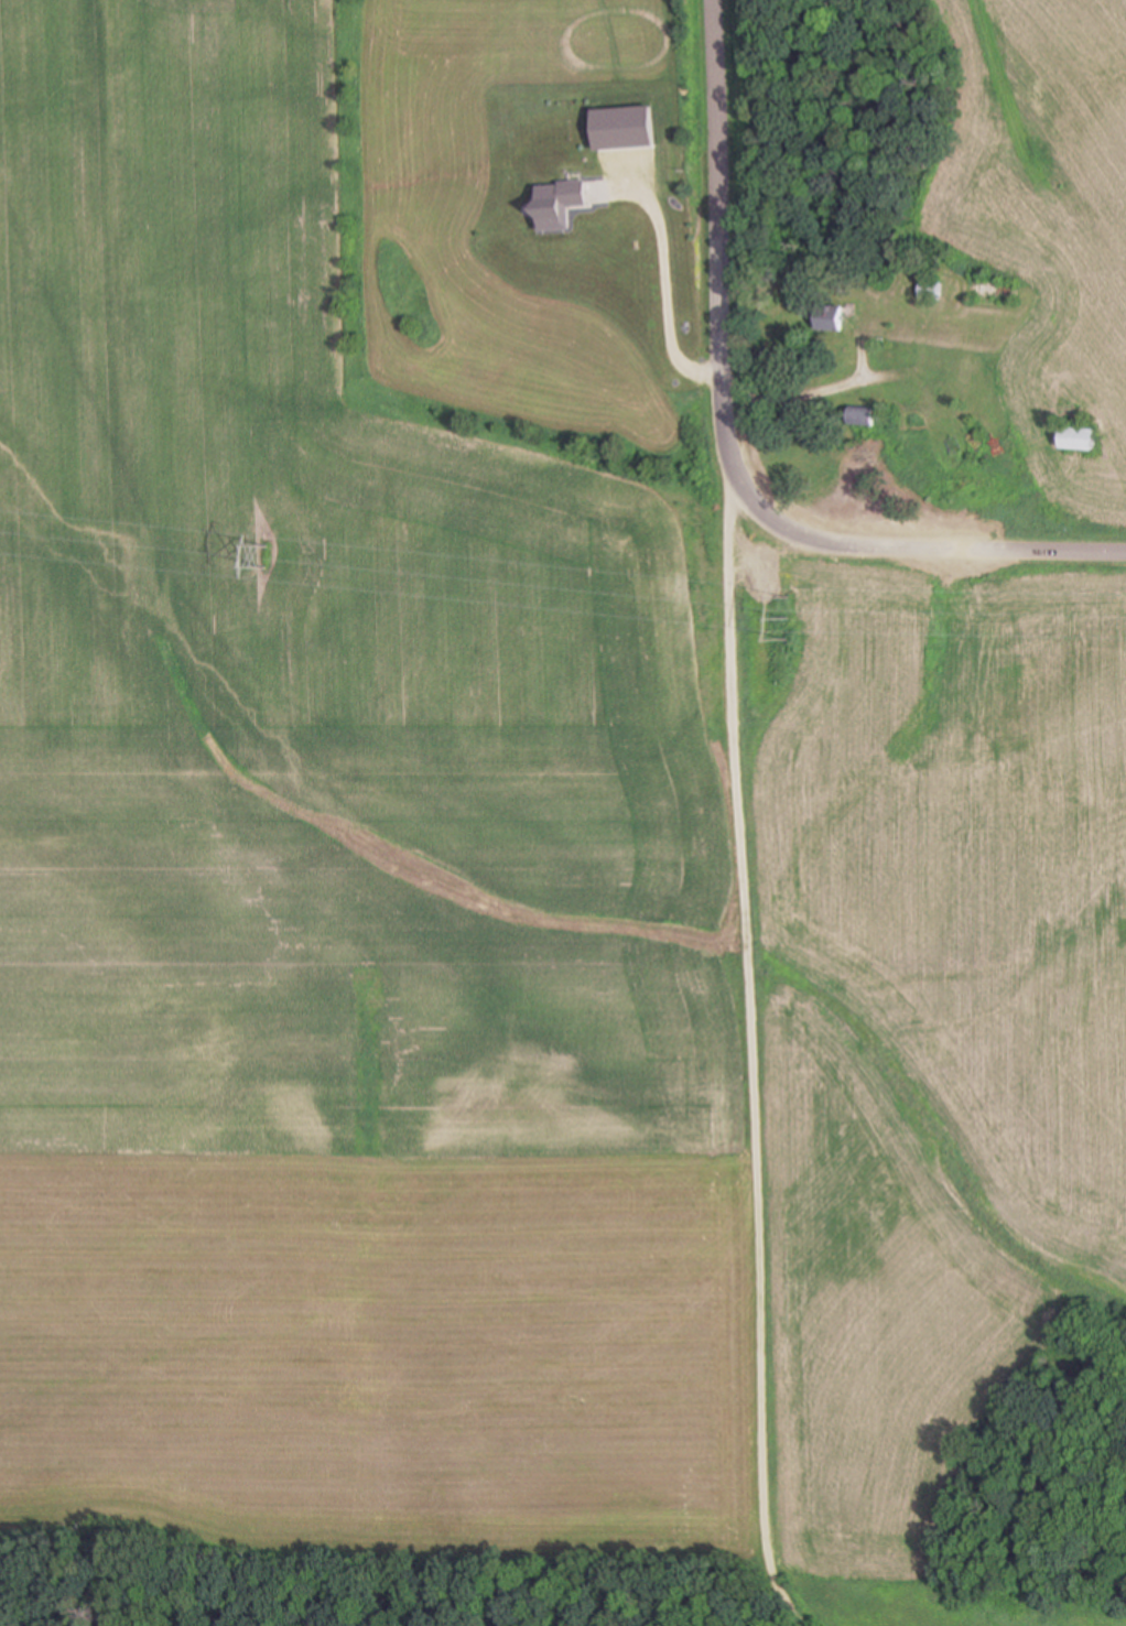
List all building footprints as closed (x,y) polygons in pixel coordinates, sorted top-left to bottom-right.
[(543,224),(572,220),(570,202),(591,199),(587,173),(539,178),(543,224)] [(817,332),(844,332),(844,309),(833,309),(833,317),(817,317),(817,332)] [(852,426),(877,427),(877,406),(866,406),(867,397),(852,397),(852,426)] [(1098,430),(1063,429),(1062,451),(1098,452),(1098,430)]
